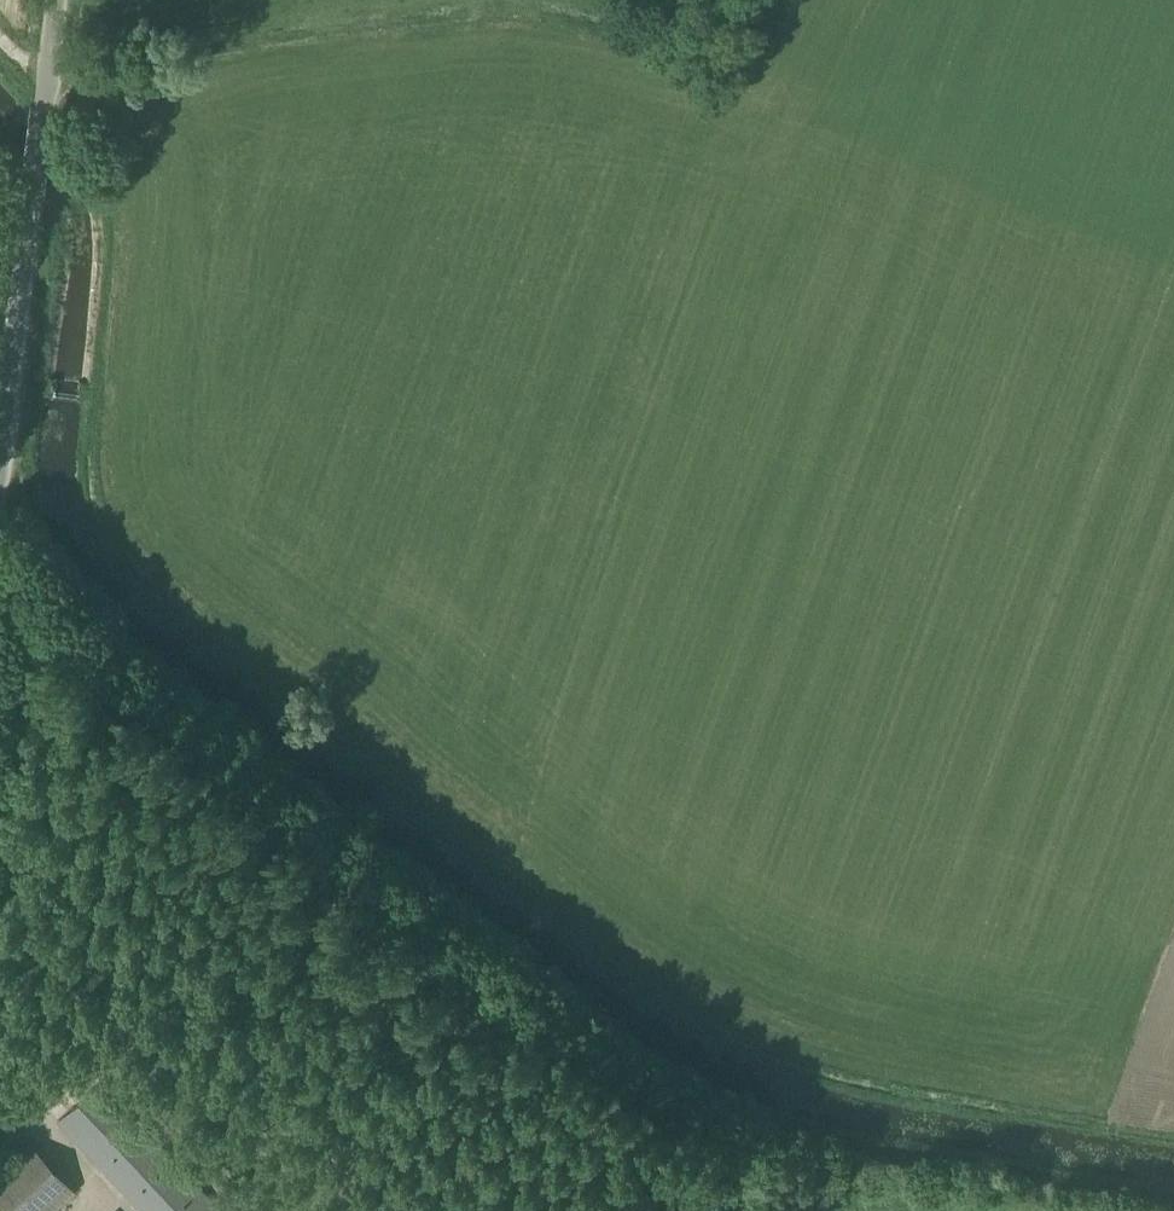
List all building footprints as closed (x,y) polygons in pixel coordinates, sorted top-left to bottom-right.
[(100,1082),(58,1121),(142,1210),(219,1210),(100,1082)] [(74,1189),(34,1145),(0,1176),(0,1210),(51,1210),(74,1189)]
